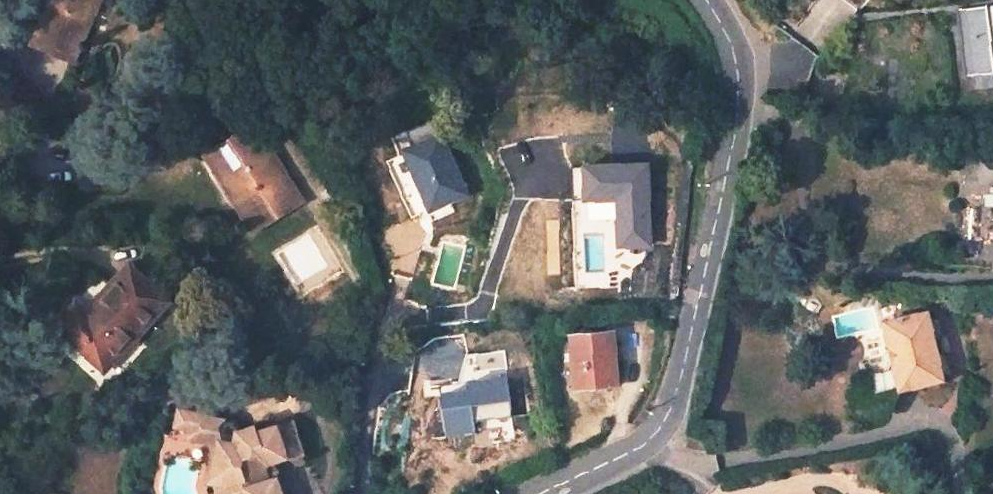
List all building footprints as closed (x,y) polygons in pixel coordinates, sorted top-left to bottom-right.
[(50,19),(86,35),(101,0),(58,0),(50,19)] [(955,13),(961,75),(992,72),(992,9),(955,13)] [(45,30),(82,46),(86,35),(50,19),(45,30)] [(255,133),(296,197),(305,191),(265,126),(255,133)] [(296,197),(255,133),(219,155),(260,220),(296,197)] [(470,193),(447,135),(416,147),(429,181),(422,184),(432,208),(470,193)] [(962,146),(959,189),(990,190),(985,266),(992,267),(992,149),(962,146)] [(260,220),(219,155),(209,162),(250,226),(260,220)] [(621,251),(659,250),(657,165),(579,167),(580,203),(620,202),(621,251)] [(173,302),(134,265),(90,313),(81,304),(59,327),(107,372),(173,302)] [(882,321),(894,391),(940,383),(928,313),(882,321)] [(619,387),(613,334),(572,338),(576,392),(619,387)] [(181,423),(197,427),(199,416),(201,410),(195,408),(185,406),(181,423)] [(195,435),(220,441),(221,436),(218,420),(199,416),(197,427),(195,435)] [(237,418),(225,416),(218,420),(221,436),(238,440),(241,425),(237,418)] [(271,458),(310,447),(302,417),(263,428),(260,419),(241,425),(238,440),(221,436),(220,441),(212,473),(221,475),(220,481),(223,493),(287,493),(283,482),(276,478),(271,458)]
